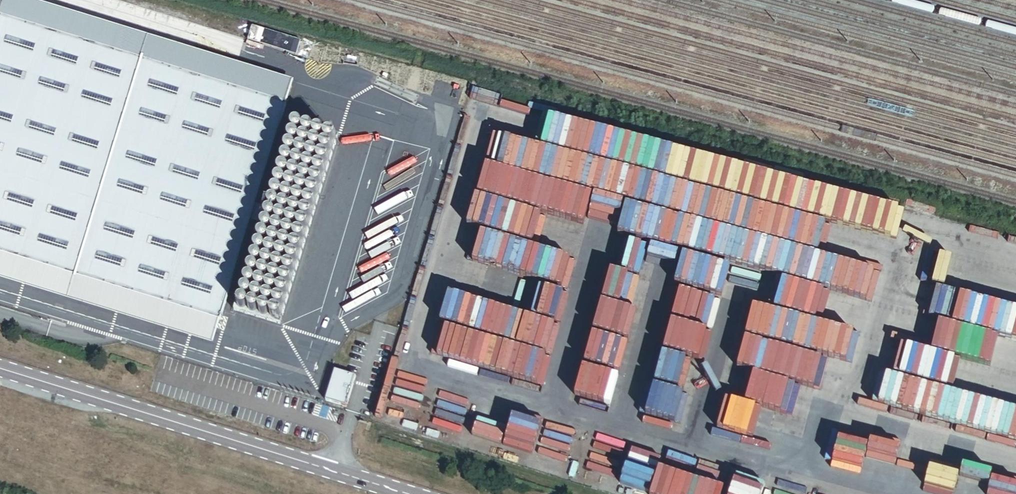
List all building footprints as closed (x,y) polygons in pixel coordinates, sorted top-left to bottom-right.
[(285,102),(292,78),(36,0),(0,0),(0,14),(285,102)] [(0,14),(0,251),(219,318),(285,102),(0,14)] [(0,251),(0,277),(212,342),(219,318),(0,251)] [(346,408),(355,377),(334,371),(325,402),(346,408)]
